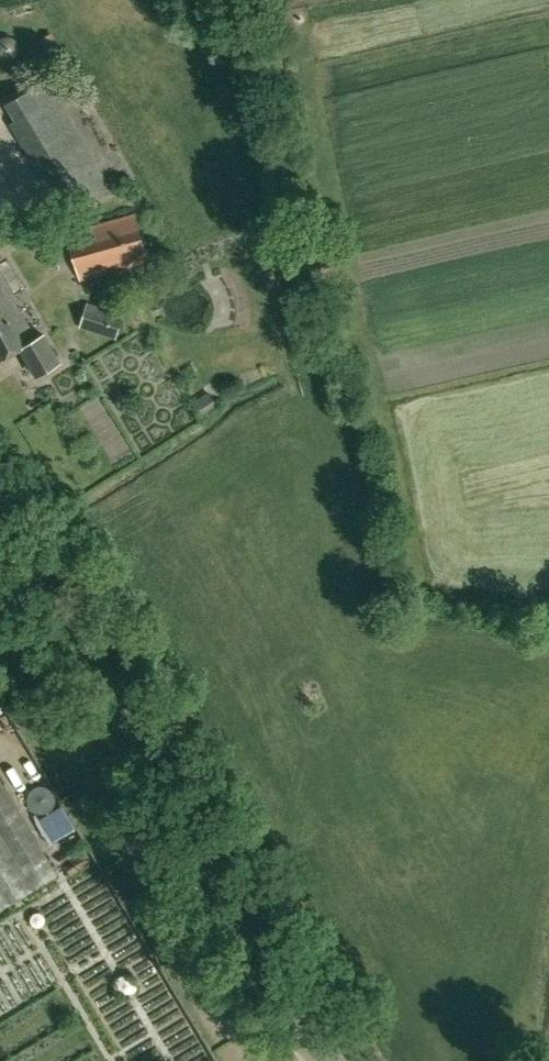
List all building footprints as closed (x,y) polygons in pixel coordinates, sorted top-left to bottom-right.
[(58,44),(52,33),(41,40),(47,50),(58,44)] [(10,103),(19,118),(57,97),(47,81),(10,103)] [(88,204),(112,188),(97,163),(56,188),(63,199),(79,189),(88,204)] [(68,232),(80,281),(149,261),(135,213),(68,232)] [(21,349),(36,375),(60,361),(44,334),(36,338),(0,277),(0,361),(21,349)] [(124,311),(87,300),(79,326),(116,337),(124,311)] [(4,783),(0,777),(0,909),(27,893),(59,875),(4,783)] [(57,848),(86,835),(75,809),(46,822),(57,848)] [(66,987),(51,956),(46,958),(33,931),(0,947),(0,1019),(66,987)] [(142,1008),(116,1018),(122,1033),(148,1022),(142,1008)]
